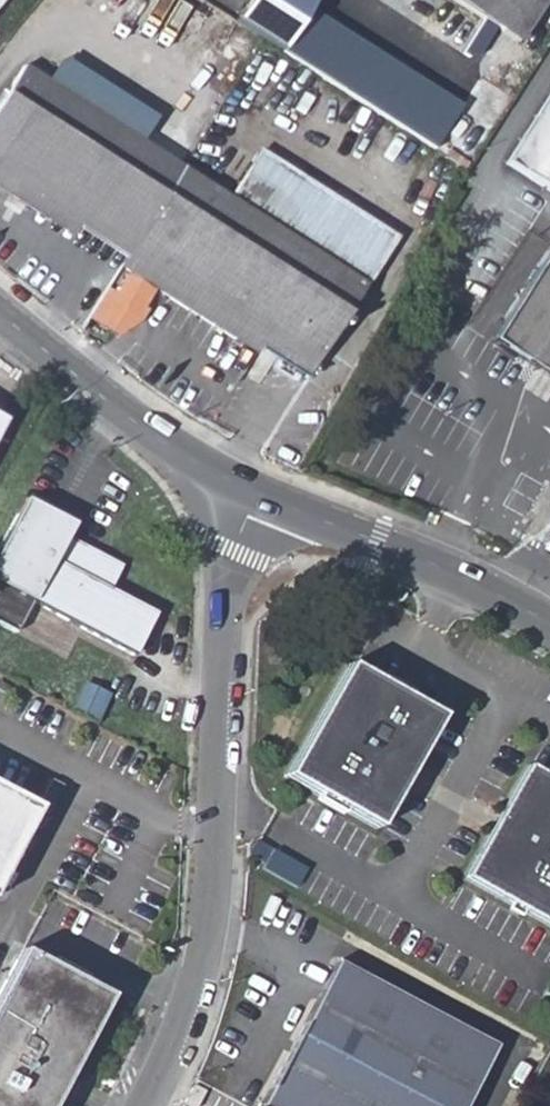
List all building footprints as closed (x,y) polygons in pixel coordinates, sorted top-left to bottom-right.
[(317,27),(328,8),(317,0),(313,0),(303,17),(317,27)] [(475,54),(488,37),(482,34),(490,24),(452,0),(399,0),(397,3),(475,54)] [(490,24),(482,34),(488,37),(512,52),(546,0),(452,0),(490,24)] [(293,61),(317,27),(303,17),(280,53),(293,61)] [(299,63),(394,122),(410,97),(315,39),(299,63)] [(181,167),(131,136),(117,127),(24,67),(0,105),(0,189),(74,235),(80,226),(124,257),(181,167)] [(484,78),(438,153),(467,172),(514,97),(484,78)] [(505,158),(549,187),(549,92),(505,158)] [(226,195),(181,167),(124,257),(118,268),(255,355),(258,350),(304,379),(363,286),(360,282),(388,241),(256,153),(226,195)] [(547,251),(504,324),(549,353),(549,253),(547,251)] [(511,459),(489,496),(527,518),(549,481),(511,459)] [(23,503),(0,548),(0,629),(15,637),(31,606),(133,659),(152,620),(130,609),(106,595),(116,577),(119,571),(64,543),(72,528),(23,503)] [(549,547),(549,527),(541,542),(549,547)] [(106,595),(130,609),(140,590),(116,577),(106,595)] [(340,667),(278,780),(371,831),(433,718),(340,667)] [(521,766),(458,879),(549,930),(549,783),(521,766)] [(37,809),(0,790),(0,879),(37,809)] [(107,999),(21,953),(0,992),(0,1105),(50,1105),(107,999)] [(256,1105),(463,1105),(495,1044),(334,958),(256,1105)]
